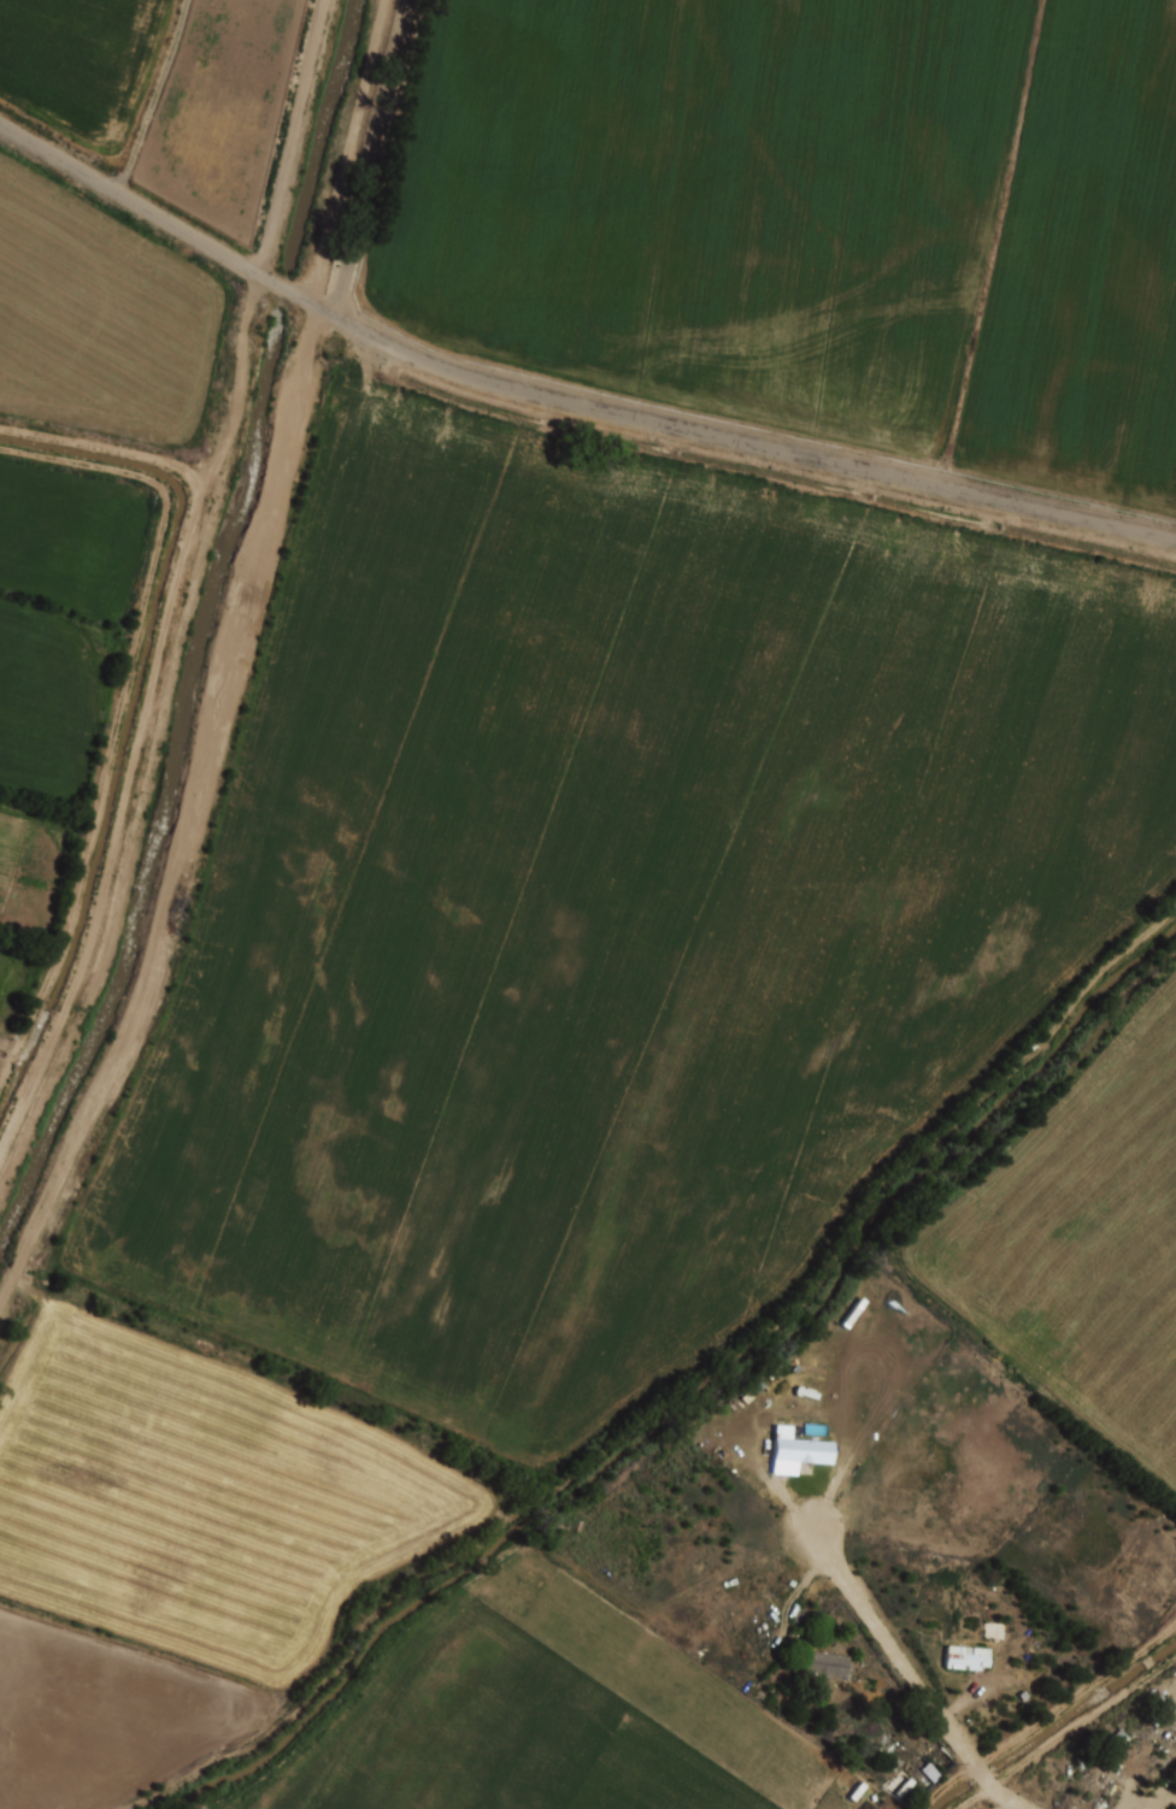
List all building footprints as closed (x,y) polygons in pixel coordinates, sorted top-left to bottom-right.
[(777,1439),(835,1442),(835,1462),(776,1460),(777,1439)] [(1003,1639),(1005,1623),(986,1621),(984,1637),(1003,1639)] [(948,1646),(992,1649),(989,1673),(981,1673),(980,1670),(947,1668),(948,1646)] [(807,1650),(848,1657),(847,1677),(835,1677),(834,1678),(828,1677),(824,1674),(805,1670),(807,1650)] [(922,1768),(934,1780),(940,1773),(928,1762),(922,1768)]
